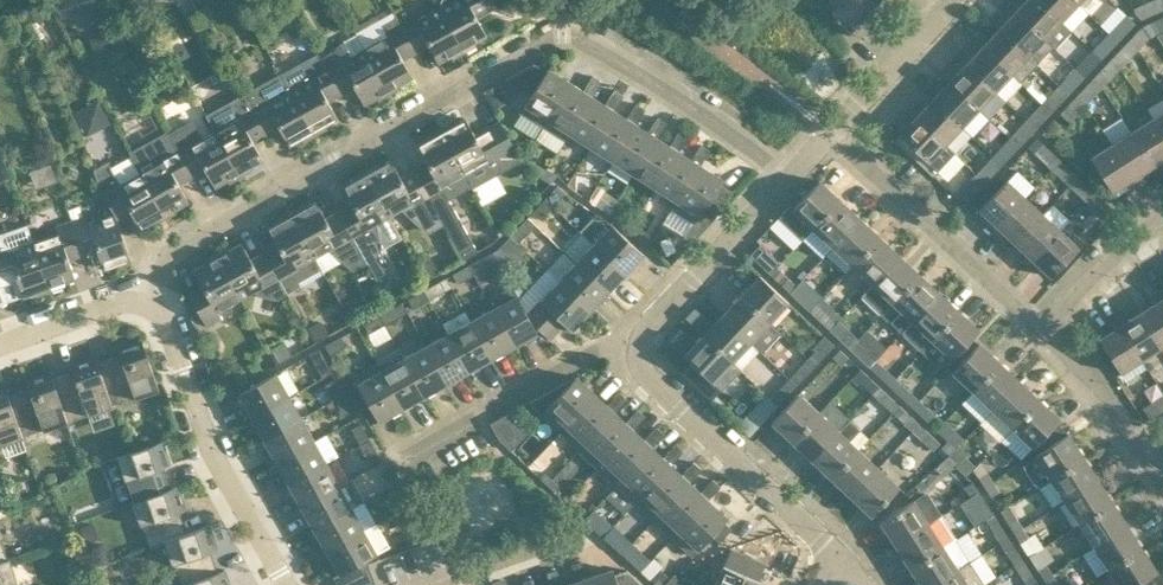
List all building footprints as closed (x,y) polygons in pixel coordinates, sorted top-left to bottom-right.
[(49,0),(30,7),(30,8),(31,10),(35,22),(55,14),(50,1),(49,0)] [(84,8),(96,4),(95,0),(81,0),(84,8)] [(440,7),(464,51),(476,44),(475,42),(488,35),(475,13),(490,4),(513,13),(518,0),(446,0),(441,3),(442,5),(440,7)] [(1010,5),(1053,45),(1055,47),(1072,30),(1040,0),(1026,0),(1022,5),(1017,0),(1015,0),(1010,5)] [(1072,30),(1089,12),(1078,2),(1075,0),(1040,0),(1072,30)] [(1158,0),(1151,0),(1134,8),(1139,19),(1162,9),(1158,0)] [(1010,5),(994,23),(1000,28),(1037,63),(1053,45),(1010,5)] [(397,17),(396,17),(413,47),(427,40),(439,62),(452,55),(453,57),(464,51),(440,7),(417,19),(414,13),(399,21),(397,17)] [(1127,14),(1109,32),(1119,41),(1136,23),(1127,14)] [(389,35),(365,48),(390,92),(402,86),(401,84),(413,77),(401,54),(413,47),(396,17),(383,25),(389,35)] [(1151,22),(1156,34),(1162,31),(1162,17),(1151,22)] [(1141,27),(1128,40),(1137,49),(1148,38),(1152,36),(1156,34),(1151,22),(1143,26),(1142,26),(1141,27)] [(984,34),(977,40),(1012,73),(1021,82),(1038,64),(1037,63),(1000,28),(989,39),(984,34)] [(1109,32),(1093,50),(1102,58),(1119,41),(1109,32)] [(344,40),(322,58),(324,63),(339,89),(341,94),(354,86),(364,104),(377,97),(378,99),(390,92),(365,48),(356,33),(344,40)] [(972,46),(961,58),(995,91),(1012,73),(977,40),(972,46)] [(1128,40),(1111,59),(1120,67),(1137,49),(1128,40)] [(1093,50),(1076,67),(1086,76),(1102,58),(1093,50)] [(318,52),(281,72),(291,89),(291,91),(315,134),(327,127),(326,125),(339,118),(329,101),(341,94),(339,89),(324,63),(322,58),(318,52)] [(950,69),(944,76),(979,108),(989,118),(1006,100),(995,91),(961,58),(950,69)] [(1111,59),(1094,77),(1103,85),(1120,67),(1111,59)] [(521,111),(543,125),(571,82),(549,68),(547,70),(535,63),(506,79),(531,95),(521,111)] [(1076,67),(1060,85),(1069,94),(1086,76),(1076,67)] [(281,72),(244,93),(264,130),(278,123),(290,145),(303,138),(304,140),(315,134),(291,91),(291,89),(281,72)] [(565,139),(569,132),(593,96),(602,81),(594,75),(584,90),(571,82),(543,125),(565,139)] [(945,87),(933,99),(962,126),(973,136),(989,118),(979,108),(944,76),(939,81),(945,87)] [(1094,77),(1077,95),(1085,103),(1103,85),(1094,77)] [(1060,85),(1043,102),(1053,111),(1069,94),(1060,85)] [(495,86),(485,92),(493,106),(503,100),(495,86)] [(593,96),(569,132),(591,146),(614,109),(624,94),(616,89),(606,104),(593,96)] [(244,93),(207,114),(216,131),(241,176),(252,169),(251,167),(264,160),(252,138),(264,130),(244,93)] [(1085,103),(1077,95),(1060,112),(1069,120),(1085,103)] [(87,134),(109,118),(95,99),(73,116),(87,134)] [(917,105),(911,111),(946,144),(962,126),(933,99),(923,110),(917,105)] [(1043,102),(1027,120),(1036,129),(1053,111),(1043,102)] [(614,109),(591,146),(613,159),(636,123),(645,108),(637,103),(628,118),(615,110),(614,109)] [(911,111),(894,129),(900,134),(929,162),(937,170),(938,170),(948,179),(965,161),(955,152),(954,151),(946,144),(945,143),(911,111)] [(1153,118),(1162,134),(1162,111),(1153,118)] [(452,122),(440,129),(472,186),(473,188),(517,164),(521,173),(528,169),(523,160),(504,126),(478,140),(476,135),(466,117),(453,125),(452,122)] [(636,123),(613,159),(634,173),(657,137),(667,122),(659,117),(649,132),(637,124),(636,123)] [(1132,131),(1154,165),(1162,159),(1162,134),(1153,118),(1132,131)] [(192,120),(168,133),(190,172),(203,164),(215,187),(228,180),(229,182),(241,175),(216,131),(203,138),(192,120)] [(1027,120),(1010,138),(1020,147),(1036,129),(1027,120)] [(430,167),(416,174),(438,212),(443,222),(463,257),(477,249),(452,205),(449,199),(472,186),(440,129),(429,135),(430,138),(417,145),(430,167)] [(167,131),(129,151),(131,155),(141,173),(166,217),(178,211),(176,209),(189,201),(177,179),(190,172),(168,133),(167,131)] [(657,137),(634,173),(656,187),(679,150),(688,136),(680,131),(671,145),(658,137),(657,137)] [(1132,131),(1112,144),(1138,184),(1145,180),(1141,173),(1154,165),(1132,131)] [(1038,137),(1029,146),(1034,151),(1053,168),(1061,159),(1043,142),(1038,137)] [(1010,138),(993,155),(1003,164),(1020,147),(1010,138)] [(679,150),(656,187),(677,200),(678,201),(701,165),(711,150),(710,149),(702,144),(693,159),(680,151),(679,150)] [(1138,184),(1112,144),(1091,157),(1113,191),(1127,182),(1131,189),(1138,184)] [(108,161),(94,169),(100,187),(115,213),(129,206),(141,228),(154,221),(155,223),(166,217),(141,173),(131,155),(111,166),(110,165),(108,161)] [(993,155),(977,173),(986,182),(1003,164),(993,155)] [(377,164),(365,170),(390,215),(403,208),(428,231),(443,222),(438,212),(416,174),(404,181),(391,159),(379,166),(377,164)] [(1053,168),(1070,185),(1079,176),(1061,159),(1053,168)] [(677,200),(673,208),(676,210),(692,220),(683,233),(694,241),(711,222),(717,215),(733,191),(721,183),(724,179),(701,165),(678,201),(677,200)] [(546,168),(541,177),(550,182),(557,174),(546,168)] [(355,208),(342,216),(356,241),(367,261),(376,277),(391,269),(382,254),(377,222),(390,215),(365,170),(354,177),(355,179),(343,186),(355,208)] [(1016,171),(975,214),(993,231),(1026,196),(1025,196),(1034,187),(1016,171)] [(986,182),(977,173),(960,191),(969,200),(986,182)] [(1070,185),(1088,201),(1096,192),(1079,176),(1070,185)] [(780,216),(770,226),(794,248),(804,238),(814,227),(840,199),(820,180),(796,206),(792,203),(780,216)] [(557,184),(545,198),(546,198),(552,203),(554,206),(566,192),(558,185),(557,184)] [(589,199),(588,200),(600,207),(606,198),(609,194),(597,186),(589,199)] [(1096,192),(1088,201),(1106,218),(1115,209),(1096,192)] [(1004,231),(1015,242),(1043,213),(1026,196),(993,231),(999,237),(1004,231)] [(545,198),(533,211),(533,212),(534,212),(539,217),(542,219),(554,206),(552,203),(546,198),(545,198)] [(606,198),(600,207),(609,213),(615,203),(606,198)] [(814,227),(833,246),(860,217),(840,199),(814,227)] [(316,256),(328,249),(352,269),(367,261),(356,241),(342,216),(329,223),(317,200),(304,208),(302,206),(291,212),(316,256)] [(615,203),(609,213),(618,219),(624,209),(615,203)] [(80,205),(69,209),(72,219),(83,215),(80,205)] [(281,250),(267,257),(282,283),(287,293),(301,285),(301,284),(324,271),(316,256),(291,212),(280,218),(281,221),(269,227),(281,250)] [(87,215),(71,221),(81,249),(96,244),(104,268),(118,263),(119,266),(132,261),(115,213),(89,222),(87,215)] [(596,213),(580,230),(594,243),(596,245),(626,273),(644,253),(627,237),(613,224),(596,213)] [(1022,259),(1028,264),(1061,229),(1043,213),(1015,242),(1027,254),(1022,259)] [(1061,229),(1028,264),(1034,271),(1040,265),(1052,276),(1079,247),(1072,240),(1084,226),(1073,216),(1061,229)] [(833,246),(853,264),(880,236),(860,217),(833,246)] [(634,220),(629,228),(639,237),(644,230),(634,220)] [(58,233),(33,242),(51,290),(63,285),(62,283),(76,278),(68,253),(81,249),(71,221),(56,226),(58,233)] [(521,223),(510,235),(518,242),(530,230),(522,223),(521,223)] [(0,233),(0,275),(3,284),(18,279),(24,296),(37,292),(38,294),(51,290),(33,242),(27,224),(0,233)] [(498,249),(493,251),(500,264),(500,265),(508,257),(506,256),(518,242),(510,235),(498,249)] [(853,264),(873,283),(900,254),(880,236),(853,264)] [(228,247),(216,253),(241,298),(255,290),(256,293),(277,299),(287,293),(282,283),(267,257),(255,264),(242,242),(229,249),(228,247)] [(594,243),(577,262),(608,291),(626,273),(594,243)] [(761,243),(751,255),(771,274),(782,263),(761,243)] [(564,250),(547,269),(559,281),(563,284),(591,310),(608,291),(577,262),(564,250)] [(493,251),(469,264),(474,274),(485,268),(490,265),(492,269),(500,265),(500,264),(493,251)] [(241,298),(216,253),(205,260),(207,262),(194,269),(203,286),(190,294),(208,325),(222,317),(218,311),(241,298)] [(430,254),(416,262),(426,280),(440,272),(430,254)] [(873,283),(862,295),(882,314),(893,302),(920,273),(900,254),(873,283)] [(469,264),(453,273),(458,283),(474,274),(469,264)] [(778,267),(771,274),(790,292),(797,285),(789,277),(778,267)] [(519,298),(536,329),(538,326),(539,327),(551,339),(565,323),(572,330),(591,310),(563,284),(559,281),(547,269),(519,298)] [(903,332),(940,292),(920,273),(893,302),(902,310),(892,321),(903,332)] [(761,275),(742,295),(770,322),(789,301),(761,275)] [(424,289),(430,298),(452,286),(447,277),(424,289)] [(797,285),(790,292),(810,310),(817,303),(797,285)] [(512,286),(488,299),(493,308),(495,311),(514,345),(538,332),(536,329),(519,298),(517,295),(512,286)] [(424,289),(408,298),(413,307),(430,298),(424,289)] [(903,332),(923,351),(934,340),(960,311),(940,292),(903,332)] [(1141,312),(1162,345),(1162,302),(1157,293),(1150,297),(1155,303),(1141,312)] [(742,295),(723,315),(751,342),(761,351),(780,331),(770,322),(742,295)] [(401,302),(380,314),(385,323),(406,312),(401,302)] [(817,303),(810,310),(831,330),(837,323),(817,303)] [(493,308),(471,320),(492,358),(514,345),(493,308)] [(960,311),(934,340),(954,358),(980,330),(960,311)] [(1124,314),(1116,319),(1142,358),(1162,345),(1141,312),(1128,321),(1124,314)] [(380,314),(364,323),(369,332),(385,323),(380,314)] [(723,315),(704,335),(733,361),(751,342),(723,315)] [(1142,358),(1116,319),(1109,323),(1113,330),(1099,339),(1120,372),(1142,358)] [(471,320),(449,333),(470,370),(492,358),(471,320)] [(831,330),(849,348),(858,338),(839,320),(837,323),(831,330)] [(308,328),(315,341),(328,334),(321,322),(308,328)] [(449,333),(426,345),(447,383),(470,370),(449,333)] [(341,335),(325,344),(331,354),(347,345),(342,336),(341,335)] [(693,362),(683,373),(710,399),(720,388),(722,389),(741,370),(733,361),(704,335),(685,355),(693,362)] [(816,351),(809,359),(816,365),(835,345),(826,336),(814,348),(816,351)] [(849,348),(869,366),(876,359),(869,352),(871,350),(858,338),(849,348)] [(96,355),(94,356),(112,405),(113,405),(112,404),(133,397),(133,398),(160,388),(142,339),(118,347),(121,354),(98,361),(96,355)] [(284,340),(271,348),(279,361),(292,353),(284,340)] [(953,371),(973,390),(1000,361),(980,343),(953,371)] [(379,362),(378,363),(403,408),(425,395),(404,358),(397,345),(376,357),(379,362)] [(426,345),(404,358),(425,395),(447,383),(426,345)] [(319,348),(310,353),(310,354),(311,354),(322,376),(331,372),(333,371),(320,348),(319,348)] [(849,357),(840,350),(834,357),(842,364),(849,357)] [(50,370),(49,371),(67,421),(68,421),(68,419),(88,412),(89,413),(112,405),(94,356),(71,364),(74,370),(53,377),(50,370)] [(816,365),(809,359),(791,377),(798,384),(816,365)] [(869,366),(889,385),(896,378),(876,359),(869,366)] [(973,390),(993,408),(1020,380),(1000,361),(973,390)] [(403,408),(378,363),(354,376),(379,421),(403,408)] [(6,386),(5,386),(22,437),(23,436),(23,435),(43,428),(44,429),(67,421),(49,371),(26,379),(29,386),(8,393),(6,386)] [(239,393),(252,416),(290,395),(277,372),(239,393)] [(222,375),(214,379),(221,392),(234,384),(230,377),(222,375)] [(542,413),(561,431),(596,393),(577,376),(573,381),(548,407),(542,413)] [(798,384),(791,377),(771,398),(778,404),(798,384)] [(335,379),(327,384),(335,399),(343,394),(345,393),(337,378),(335,379)] [(571,379),(538,397),(548,407),(573,381),(571,379)] [(866,386),(874,393),(880,386),(873,379),(866,386)] [(1000,441),(1013,427),(1039,398),(1020,380),(993,408),(980,422),(1000,441)] [(902,383),(895,390),(913,407),(919,400),(902,383)] [(22,437),(5,386),(0,388),(0,444),(22,437)] [(880,386),(874,393),(889,407),(895,400),(880,386)] [(561,431),(580,449),(615,411),(627,398),(620,391),(608,404),(596,393),(561,431)] [(343,394),(335,399),(345,415),(354,409),(345,393),(343,394)] [(766,393),(737,423),(749,435),(778,404),(771,398),(766,393)] [(773,421),(793,440),(819,412),(799,393),(773,421)] [(252,416),(264,438),(302,417),(290,395),(252,416)] [(1143,408),(1150,418),(1162,410),(1162,396),(1143,408)] [(1039,398),(1013,427),(1034,447),(1061,418),(1039,398)] [(919,400),(913,407),(933,427),(940,420),(919,400)] [(580,449),(599,466),(634,429),(646,416),(639,409),(626,422),(615,411),(580,449)] [(793,440),(812,459),(839,430),(819,412),(793,440)] [(912,416),(905,423),(913,430),(919,423),(912,416)] [(264,438),(277,461),(314,440),(302,417),(264,438)] [(834,436),(812,459),(832,477),(859,449),(850,440),(860,429),(849,419),(839,430),(834,436)] [(919,423),(913,430),(934,451),(941,444),(919,423)] [(352,429),(360,443),(369,438),(361,424),(352,429)] [(599,466),(617,484),(652,446),(665,433),(657,426),(645,439),(634,429),(599,466)] [(1037,486),(1051,477),(1084,456),(1069,433),(1036,454),(1038,456),(1023,465),(1037,486)] [(369,438),(360,443),(370,461),(379,456),(369,438)] [(118,455),(102,461),(118,507),(134,501),(133,501),(172,487),(165,465),(171,463),(163,439),(141,447),(118,455)] [(277,461),(289,483),(327,462),(314,440),(277,461)] [(942,446),(950,454),(956,448),(948,440),(942,446)] [(617,484),(636,501),(671,463),(683,451),(676,444),(664,457),(653,446),(652,446),(617,484)] [(950,454),(958,462),(956,464),(967,475),(976,466),(956,448),(950,454)] [(832,477),(852,496),(878,467),(859,449),(832,477)] [(958,462),(950,454),(936,469),(943,476),(955,463),(956,464),(958,462)] [(1051,477),(1037,486),(1051,509),(1066,500),(1098,479),(1084,456),(1051,477)] [(636,501),(655,519),(690,481),(702,468),(695,461),(682,474),(671,463),(636,501)] [(289,483),(302,505),(339,484),(327,462),(289,483)] [(382,468),(392,484),(401,479),(391,463),(382,468)] [(878,467),(852,496),(873,515),(899,487),(878,467)] [(987,471),(979,477),(985,486),(993,480),(987,471)] [(541,477),(547,483),(552,478),(546,472),(541,477)] [(302,505),(314,528),(352,507),(366,499),(353,477),(339,484),(302,505)] [(552,478),(547,483),(554,490),(559,485),(552,478)] [(401,479),(392,484),(401,499),(409,494),(401,479)] [(655,519),(673,536),(708,498),(721,486),(713,479),(701,492),(690,481),(655,519)] [(1066,500),(1080,522),(1113,501),(1098,479),(1066,500)] [(964,486),(971,496),(979,491),(973,480),(964,486)] [(993,480),(985,486),(991,496),(1000,491),(993,480)] [(172,487),(133,501),(134,501),(141,524),(143,523),(150,545),(165,540),(188,532),(187,531),(180,510),(187,508),(179,485),(172,487)] [(971,496),(986,519),(994,514),(979,491),(971,496)] [(901,508),(881,521),(896,544),(942,515),(927,492),(914,500),(913,501),(901,508)] [(708,498),(673,536),(693,555),(712,535),(720,542),(732,529),(724,521),(728,517),(708,498)] [(1080,522),(1095,545),(1127,524),(1113,501),(1080,522)] [(314,528),(326,550),(364,529),(352,507),(314,528)] [(596,510),(589,518),(596,525),(603,517),(596,510)] [(896,544),(911,567),(956,537),(958,537),(943,514),(942,515),(896,544)] [(1017,518),(1009,524),(1015,532),(1023,527),(1017,518)] [(326,550),(339,573),(334,576),(339,584),(376,584),(367,558),(391,545),(378,521),(364,529),(326,550)] [(415,527),(407,532),(415,546),(424,543),(434,538),(424,521),(415,527)] [(94,523),(81,527),(86,542),(99,538),(94,523)] [(226,569),(225,568),(218,570),(211,550),(218,547),(210,524),(188,532),(165,540),(173,563),(174,563),(181,583),(176,584),(179,584),(226,569)] [(1095,545),(1082,553),(1096,576),(1109,568),(1142,547),(1128,524),(1095,545)] [(1002,527),(994,532),(1000,542),(1009,536),(1002,527)] [(1023,527),(1015,532),(1021,541),(1029,536),(1023,527)] [(10,558),(10,557),(8,558),(1,537),(2,537),(0,530),(0,561),(10,558)] [(1009,536),(1000,542),(1006,551),(1015,546),(1009,536)] [(623,537),(615,544),(622,551),(629,544),(623,537)] [(922,584),(932,584),(971,560),(956,537),(911,567),(922,584)] [(21,546),(12,549),(14,556),(24,553),(21,546)] [(1109,568),(1120,584),(1136,584),(1158,571),(1142,547),(1109,568)] [(715,584),(762,584),(764,582),(759,580),(767,563),(740,551),(727,557),(715,584)] [(17,582),(18,581),(10,558),(0,561),(0,584),(18,584),(17,582)] [(1015,564),(1028,584),(1030,584),(1037,580),(1023,559),(1015,564)] [(582,560),(572,564),(578,580),(564,584),(590,584),(587,577),(582,560)] [(932,584),(982,584),(986,583),(971,560),(932,584)] [(1047,564),(1038,569),(1044,578),(1052,573),(1047,564)] [(588,577),(587,577),(590,584),(645,584),(628,569),(615,573),(613,568),(588,577)] [(226,569),(179,584),(231,584),(226,569)] [(558,569),(548,572),(553,584),(563,584),(558,569)] [(651,578),(659,584),(663,584),(668,579),(658,570),(651,578)] [(1044,578),(1049,584),(1054,584),(1059,582),(1052,573),(1044,578)] [(681,582),(674,575),(664,584),(679,584),(681,582)]
